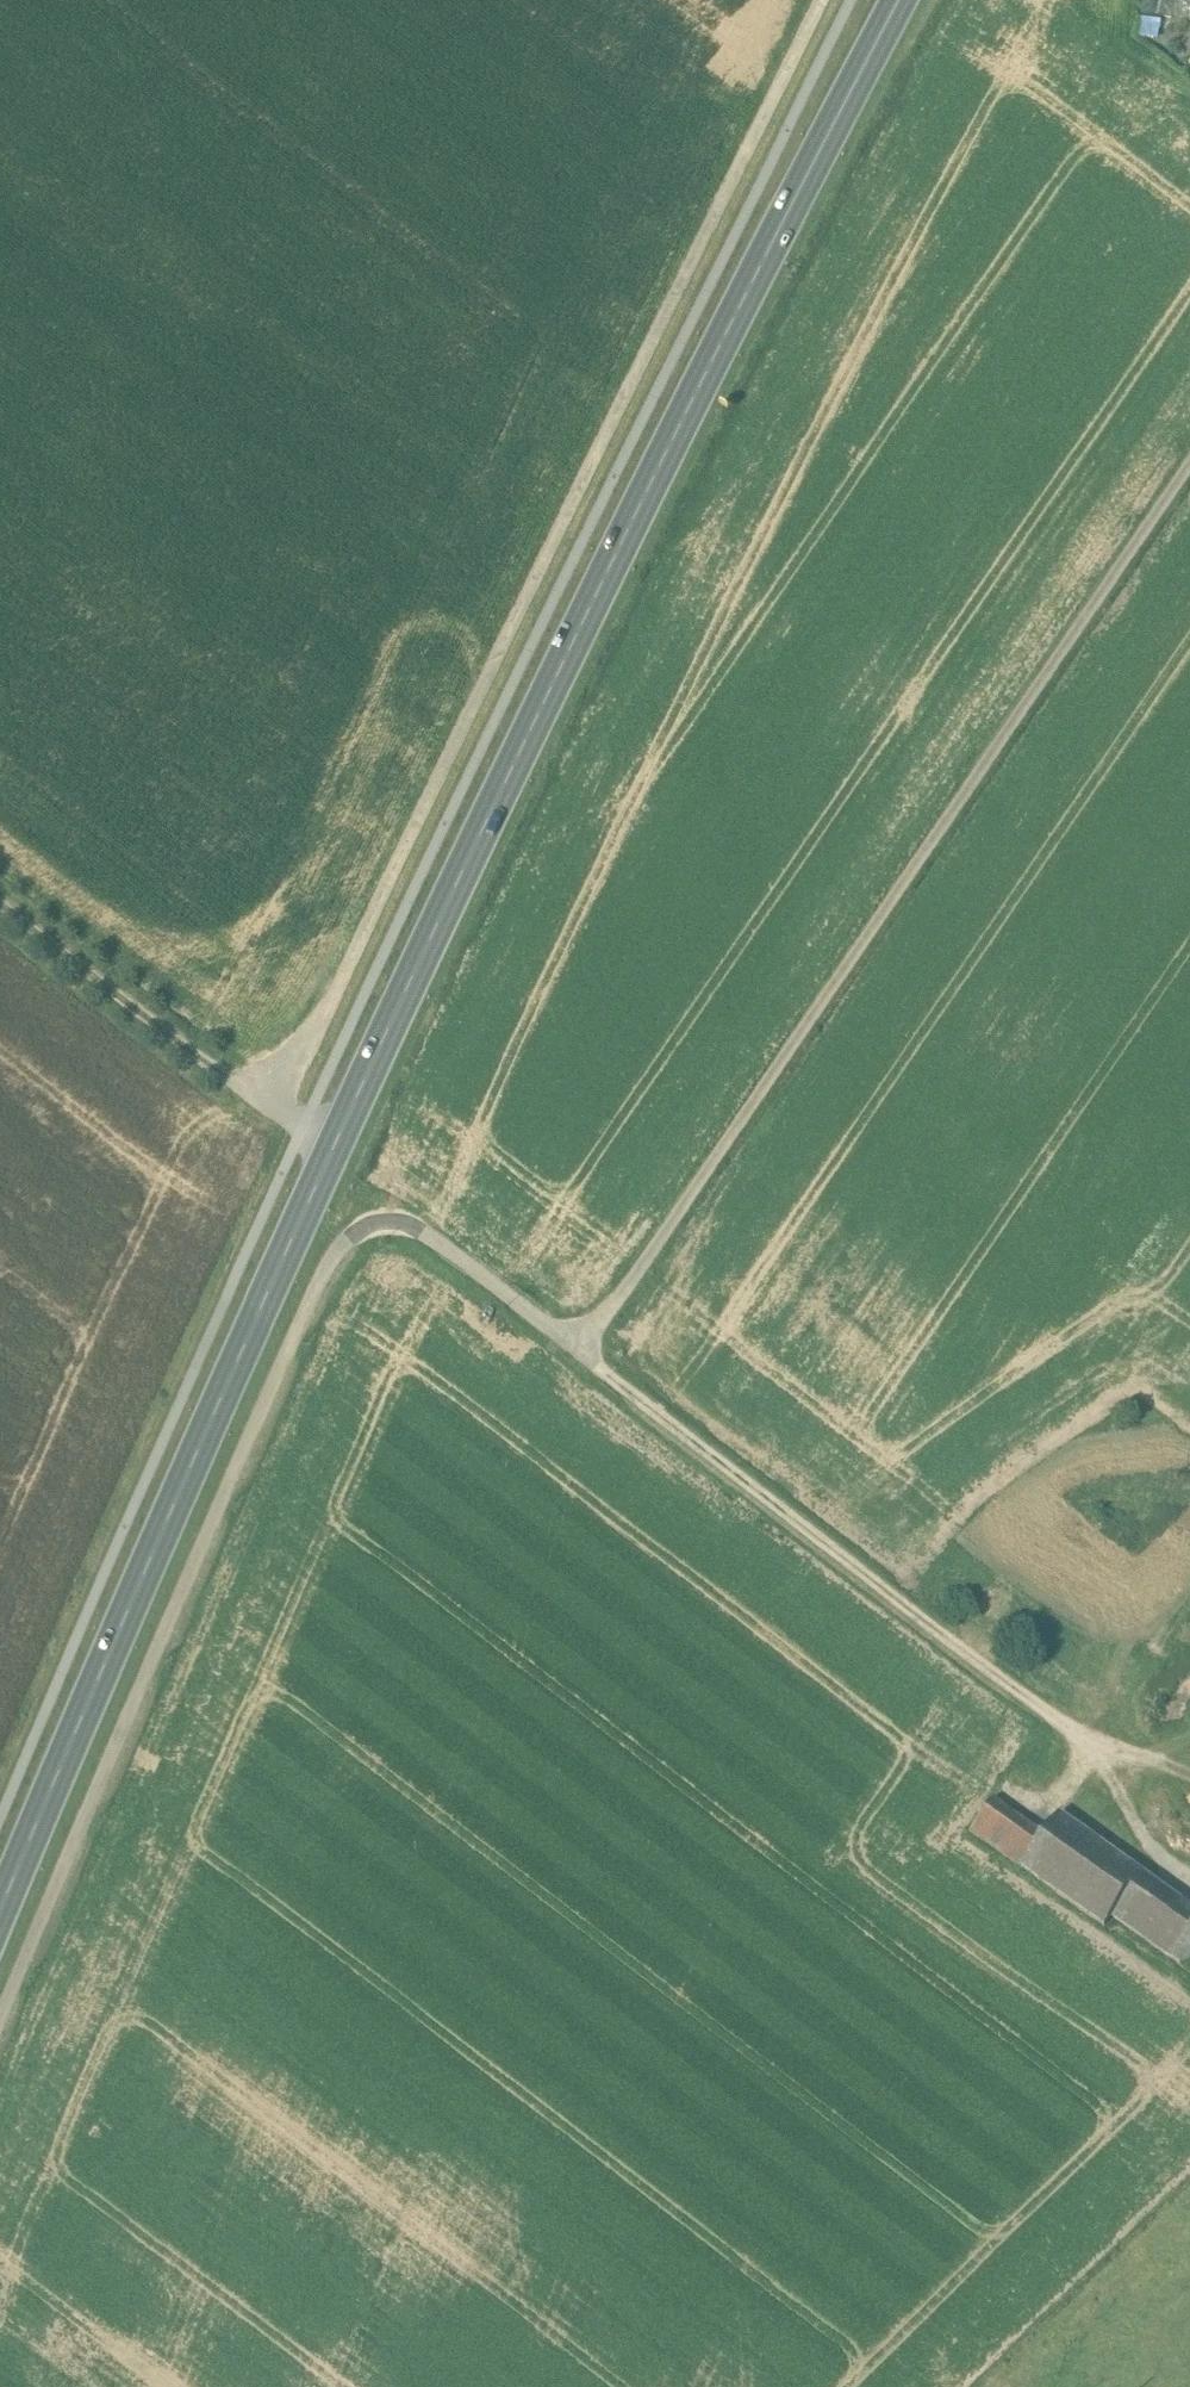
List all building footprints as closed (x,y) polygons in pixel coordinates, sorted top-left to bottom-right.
[(1055,1815),(1047,1828),(997,1796),(979,1824),(1028,1856),(1022,1866),(1106,1921),(1113,1911),(1177,1952),(1172,1959),(1189,1971),(1189,1894),(1143,1864),(1139,1870),(1055,1815)]
